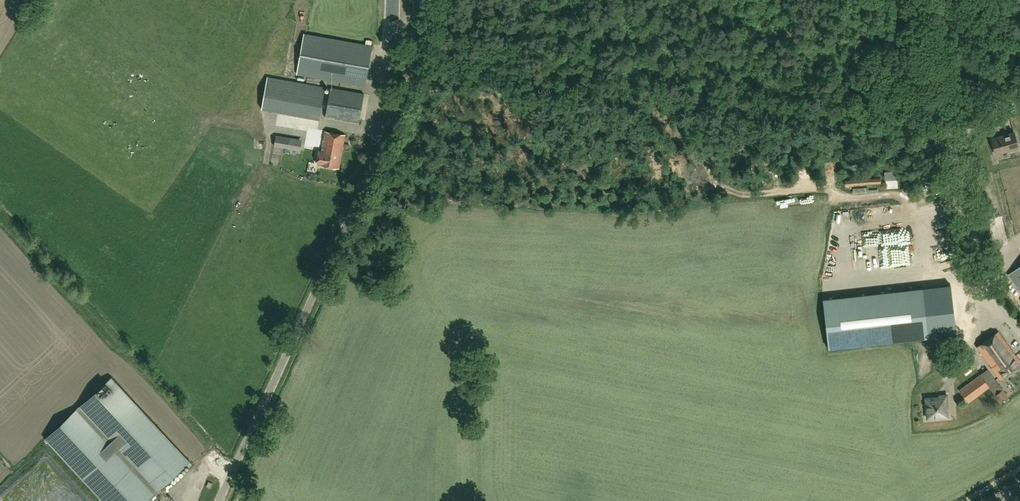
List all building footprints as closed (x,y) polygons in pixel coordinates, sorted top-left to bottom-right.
[(365,44),(304,33),(297,74),(365,86),(372,45),(373,45),(373,40),(366,39),(365,44)] [(268,77),(262,109),(319,119),(325,87),(268,77)] [(360,122),(364,93),(331,87),(330,97),(326,117),(356,122),(360,122)] [(339,168),(345,134),(325,131),(321,150),(319,150),(317,163),(319,163),(319,165),(339,168)] [(996,153),(1018,147),(1014,132),(991,138),(996,153)] [(298,150),(300,139),(276,135),(274,146),(298,150)] [(898,187),(897,171),(885,172),(885,180),(886,180),(886,188),(898,187)] [(845,186),(881,183),(880,177),(845,180),(845,186)] [(921,189),(922,198),(943,194),(941,185),(921,189)] [(931,252),(946,250),(945,241),(930,243),(931,252)] [(904,244),(896,244),(897,264),(905,264),(904,244)] [(873,246),(866,247),(869,269),(877,268),(873,246)] [(1008,274),(1019,289),(1019,266),(1008,274)] [(923,288),(823,299),(829,349),(928,338),(956,335),(950,285),(923,288)] [(1019,367),(1019,362),(998,331),(977,346),(992,367),(991,367),(1000,381),(1019,367)] [(987,369),(959,390),(968,402),(989,387),(996,381),(987,369)] [(190,461),(112,377),(45,438),(103,500),(146,500),(190,461)] [(1007,396),(1002,389),(994,394),(1000,402),(1007,396)] [(927,418),(947,416),(946,404),(947,404),(947,394),(943,395),(943,396),(925,397),(927,418)]
